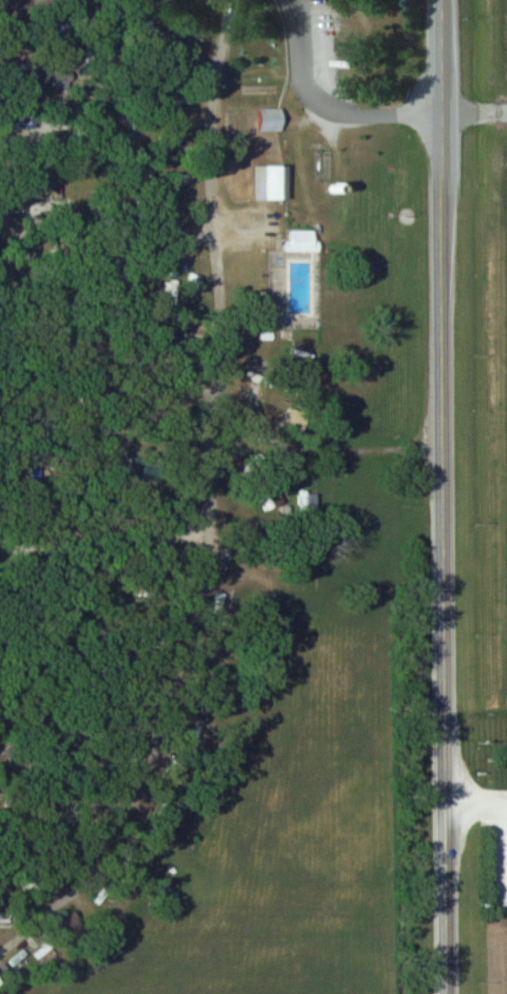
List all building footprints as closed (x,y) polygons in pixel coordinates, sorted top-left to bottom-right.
[(74,34),(73,20),(46,21),(47,36),(74,34)] [(259,108),(259,131),(281,131),(281,108),(259,108)] [(25,112),(16,109),(12,122),(21,125),(25,112)] [(253,199),(286,199),(286,165),(253,165),(253,199)] [(318,251),(318,241),(313,241),(313,230),(290,230),(290,241),(285,241),(285,251),(318,251)] [(314,363),(319,348),(292,339),(287,354),(314,363)] [(257,484),(260,509),(278,508),(276,482),(257,484)] [(157,818),(165,823),(174,808),(166,803),(157,818)] [(92,847),(111,835),(106,828),(87,840),(92,847)] [(80,925),(72,910),(54,919),(63,935),(80,925)] [(56,957),(45,944),(35,954),(47,966),(56,957)]
